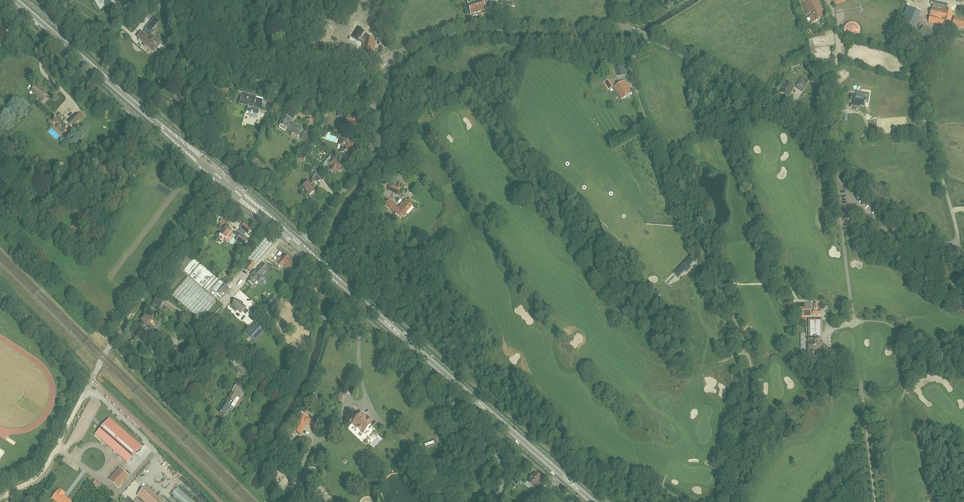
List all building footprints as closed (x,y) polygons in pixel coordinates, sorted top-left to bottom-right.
[(119,9),(137,0),(116,0),(115,1),(119,9)] [(471,14),(486,9),(483,0),(466,0),(471,14)] [(818,0),(811,0),(803,3),(807,14),(809,14),(812,22),(825,18),(818,0)] [(934,0),(929,23),(949,27),(950,22),(953,23),(953,25),(963,28),(963,19),(954,17),(954,19),(951,18),(952,11),(946,10),(948,3),(934,0)] [(512,3),(501,1),(498,15),(509,17),(512,3)] [(145,46),(153,53),(161,44),(151,35),(153,33),(151,31),(159,23),(155,20),(154,21),(153,20),(141,33),(142,33),(141,34),(139,36),(139,37),(138,38),(144,43),(146,45),(145,46)] [(359,26),(352,36),(359,40),(363,43),(361,51),(373,53),(376,40),(365,37),(364,39),(361,37),(365,31),(359,26)] [(938,35),(924,28),(914,45),(924,50),(929,52),(932,46),(938,35)] [(922,50),(919,57),(924,59),(928,53),(922,50)] [(834,59),(809,65),(812,74),(836,68),(834,59)] [(911,63),(908,68),(921,75),(923,70),(911,63)] [(618,68),(621,76),(629,74),(627,66),(618,68)] [(818,86),(820,95),(826,93),(826,92),(825,90),(826,90),(825,87),(824,85),(825,85),(825,83),(824,81),(825,81),(828,80),(826,75),(815,78),(818,86)] [(622,99),(632,93),(625,81),(614,87),(622,99)] [(787,82),(781,92),(788,96),(794,86),(787,82)] [(34,86),(31,90),(41,99),(40,101),(43,105),(48,100),(45,97),(46,95),(42,92),(40,90),(39,90),(34,86)] [(257,96),(244,93),(241,104),(248,106),(246,112),(258,116),(260,110),(253,108),(257,96)] [(854,100),(853,105),(858,106),(858,105),(865,106),(866,98),(862,97),(862,95),(851,94),(850,100),(854,100)] [(69,129),(69,128),(73,126),(74,127),(78,124),(76,122),(84,115),(82,112),(67,124),(65,123),(64,123),(59,119),(62,116),(60,114),(53,121),(59,126),(60,125),(63,128),(62,129),(60,131),(63,134),(65,132),(68,128),(69,129)] [(349,116),(344,116),(344,112),(338,112),(338,116),(342,116),(342,122),(345,122),(344,128),(345,129),(345,130),(346,130),(347,130),(348,130),(348,129),(349,129),(349,128),(354,128),(354,125),(355,125),(355,124),(356,124),(357,124),(357,123),(358,123),(358,122),(358,121),(357,120),(356,119),(349,119),(349,116)] [(341,146),(340,149),(340,150),(340,151),(341,152),(342,152),(343,152),(344,151),(349,152),(350,148),(352,148),(353,148),(354,148),(354,147),(354,146),(355,146),(354,145),(354,144),(353,144),(346,142),(346,139),(347,137),(339,134),(338,137),(341,137),(339,143),(342,144),(341,146)] [(332,157),(331,156),(331,155),(328,158),(328,159),(327,159),(326,160),(326,161),(329,164),(327,167),(327,168),(327,169),(327,170),(328,170),(328,171),(329,171),(330,171),(330,170),(334,173),(337,170),(338,171),(339,171),(340,171),(341,171),(341,170),(342,170),(342,169),(342,168),(342,167),(341,167),(336,162),(337,160),(332,157)] [(317,185),(316,183),(317,183),(317,182),(321,180),(319,177),(322,175),(316,166),(313,168),(318,175),(313,178),(314,180),(306,185),(305,184),(304,184),(304,185),(303,185),(303,186),(303,187),(309,197),(309,196),(311,198),(316,195),(315,193),(315,192),(314,191),(315,191),(313,188),(317,185)] [(392,183),(389,190),(398,194),(402,187),(403,184),(398,182),(397,185),(392,183)] [(412,206),(405,199),(397,208),(389,200),(389,201),(387,199),(386,200),(387,202),(385,205),(395,214),(400,219),(406,213),(405,212),(411,205),(412,206)] [(88,216),(81,212),(68,232),(75,236),(88,216)] [(228,236),(230,237),(233,233),(238,237),(236,240),(244,246),(246,244),(247,245),(250,241),(245,238),(245,237),(237,231),(236,232),(235,230),(230,225),(231,224),(228,222),(227,223),(222,219),(220,222),(223,225),(219,230),(221,232),(220,234),(219,235),(220,236),(220,235),(226,239),(228,236)] [(248,234),(252,228),(245,222),(240,228),(248,234)] [(251,260),(246,267),(250,271),(273,244),(265,238),(248,258),(251,260)] [(697,259),(694,255),(674,275),(678,279),(697,259)] [(277,262),(277,263),(278,264),(282,267),(283,266),(283,265),(288,259),(288,258),(286,256),(286,257),(285,256),(283,259),(281,257),(277,262)] [(283,265),(283,266),(288,270),(292,265),(290,264),(291,263),(288,260),(288,259),(283,265)] [(250,283),(253,285),(268,268),(263,263),(246,282),(249,284),(250,283)] [(187,277),(171,295),(200,320),(216,301),(187,277)] [(229,288),(225,284),(218,291),(222,295),(229,288)] [(274,295),(265,303),(268,306),(276,297),(274,295)] [(167,308),(169,306),(158,298),(154,303),(160,308),(163,305),(167,308)] [(248,311),(246,309),(246,308),(242,304),(243,304),(241,302),(240,303),(237,300),(232,305),(233,305),(231,308),(236,312),(238,310),(242,313),(243,312),(245,314),(248,311)] [(805,303),(805,305),(796,305),(796,304),(796,316),(798,316),(799,316),(799,318),(812,318),(812,317),(811,317),(811,309),(812,309),(812,303),(805,303)] [(814,310),(813,310),(813,315),(821,314),(821,310),(817,310),(817,307),(818,307),(818,303),(814,303),(814,307),(814,310)] [(255,305),(250,310),(256,315),(261,310),(255,305)] [(147,327),(148,326),(152,329),(151,330),(157,335),(160,331),(151,325),(152,324),(150,323),(152,320),(145,315),(141,320),(145,323),(143,324),(147,327)] [(820,336),(820,333),(821,333),(822,332),(822,320),(809,320),(809,333),(812,333),(812,336),(810,336),(810,337),(809,337),(809,341),(810,341),(810,342),(808,342),(808,352),(821,352),(821,346),(822,346),(822,342),(821,342),(821,336),(820,336)] [(258,322),(247,333),(255,340),(265,329),(258,322)] [(180,358),(189,346),(184,343),(179,348),(176,346),(172,352),(180,358)] [(246,363),(242,367),(248,372),(246,375),(250,379),(256,373),(246,363)] [(246,389),(238,383),(233,391),(241,397),(246,389)] [(237,396),(236,396),(232,393),(225,402),(224,401),(217,411),(224,416),(231,406),(231,405),(234,407),(236,404),(233,402),(237,396)] [(309,405),(304,403),(300,411),(305,414),(309,405)] [(361,431),(363,433),(368,429),(369,431),(373,427),(369,424),(370,422),(371,422),(371,421),(371,420),(370,420),(370,419),(369,419),(368,419),(367,419),(367,420),(366,418),(367,417),(360,411),(358,413),(357,412),(351,418),(349,416),(347,418),(350,421),(350,420),(358,428),(357,428),(360,431),(361,431)] [(301,415),(293,431),(300,435),(305,426),(302,424),(303,421),(312,426),(315,421),(305,417),(301,415)] [(108,420),(96,434),(123,458),(128,462),(141,446),(109,418),(108,420)] [(109,480),(118,488),(129,475),(119,467),(109,480)] [(536,486),(539,481),(537,480),(540,477),(536,474),(534,476),(532,475),(529,479),(531,481),(529,483),(533,485),(535,486),(536,486)] [(101,484),(96,480),(92,485),(98,489),(101,484)] [(145,486),(137,495),(145,501),(164,501),(145,486)] [(71,501),(66,498),(65,499),(62,496),(65,493),(59,489),(58,492),(57,491),(52,498),(54,500),(57,501),(71,501)]
